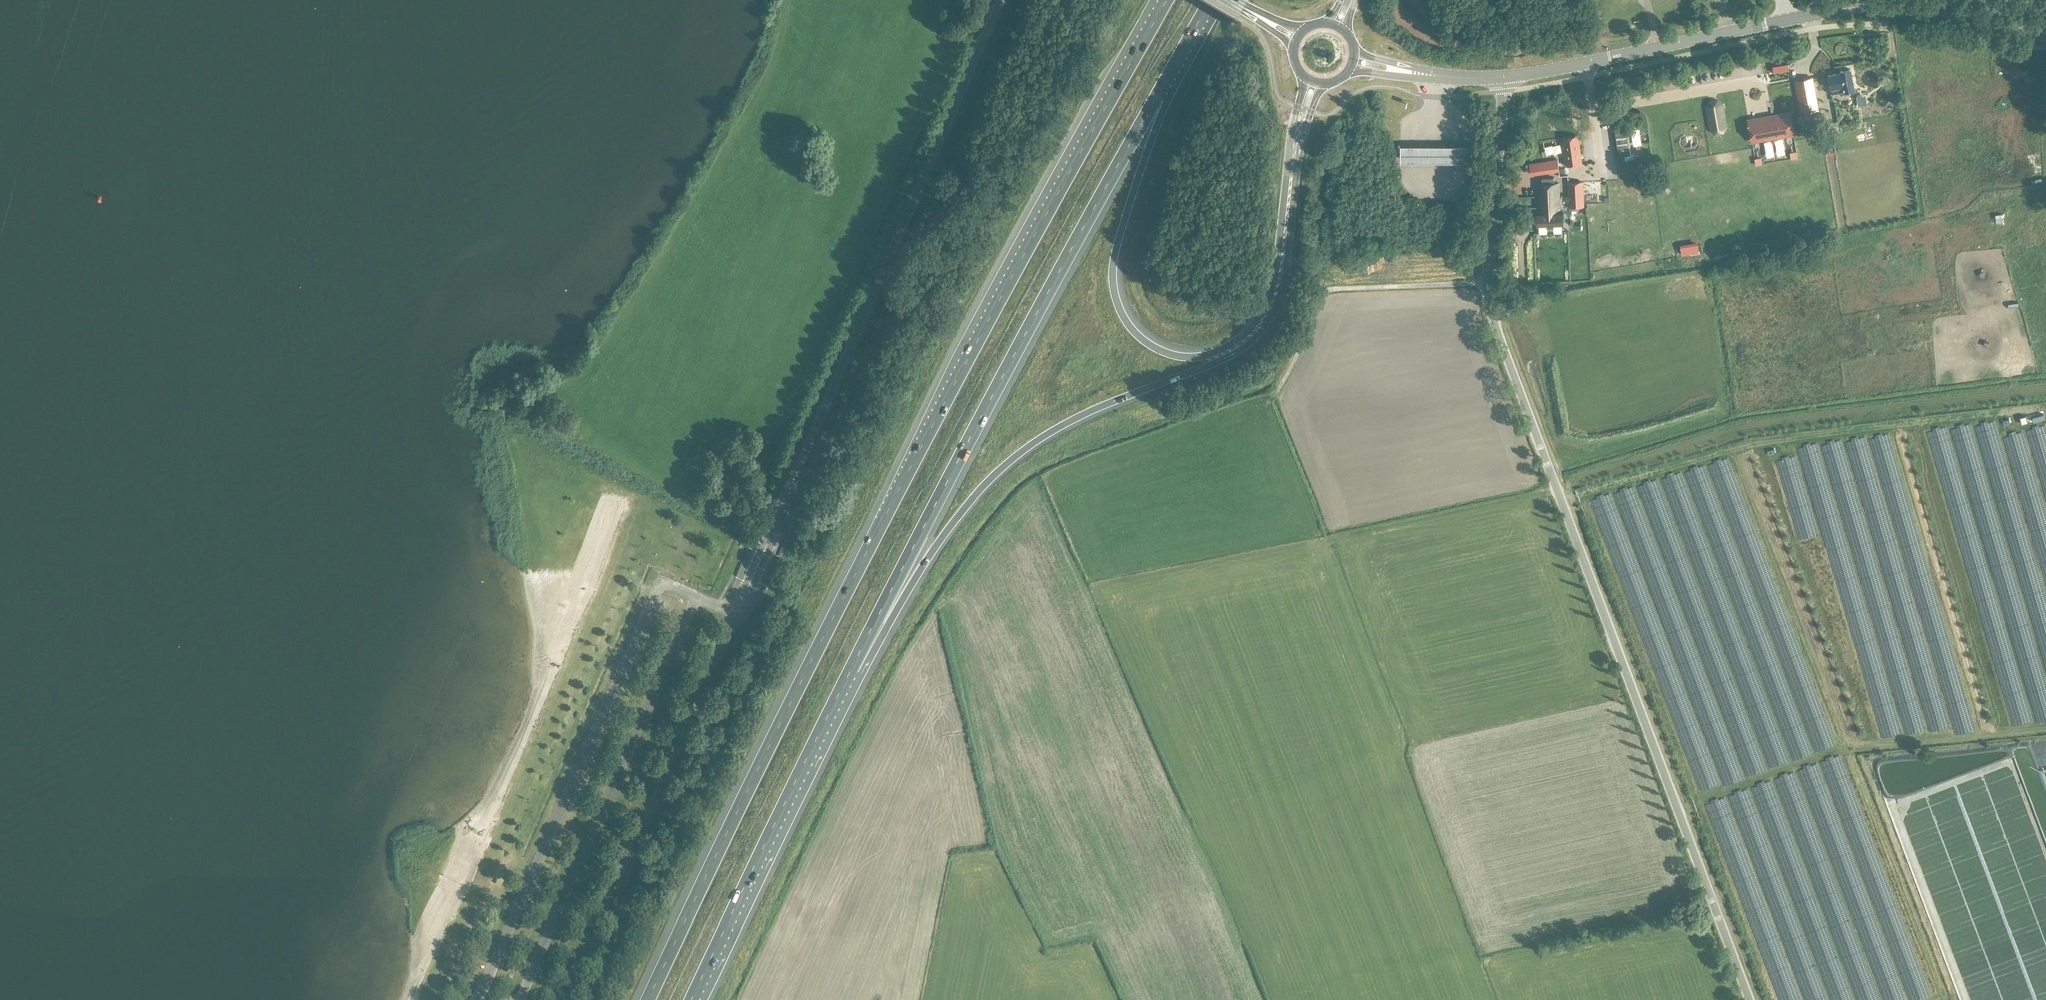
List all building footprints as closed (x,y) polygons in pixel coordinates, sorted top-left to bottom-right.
[(1841,73),(1829,75),(1832,94),(1854,90),(1850,69),(1841,70),(1841,73)] [(1812,78),(1796,81),(1801,112),(1818,109),(1812,78)] [(1710,101),(1706,106),(1710,129),(1715,133),(1724,131),(1727,126),(1723,103),(1718,100),(1710,101)] [(1790,111),(1747,119),(1751,141),(1794,134),(1790,111)] [(1640,156),(1635,117),(1613,119),(1618,159),(1640,156)] [(1662,134),(1662,145),(1679,143),(1678,133),(1662,134)] [(1578,135),(1562,137),(1566,165),(1582,163),(1578,135)] [(1722,136),(1683,143),(1686,157),(1725,149),(1722,136)] [(1405,144),(1400,144),(1399,160),(1405,160),(1420,160),(1437,160),(1450,160),(1463,161),(1467,161),(1467,144),(1463,144),(1450,144),(1437,144),(1421,144),(1405,144)] [(1558,159),(1530,164),(1531,174),(1559,170),(1558,159)] [(1563,210),(1562,210),(1561,182),(1537,183),(1538,212),(1537,212),(1538,225),(1564,224),(1563,210)] [(1583,182),(1568,182),(1569,207),(1584,206),(1583,182)] [(1693,237),(1681,237),(1682,246),(1693,246),(1693,237)] [(1527,318),(1517,321),(1519,327),(1529,324),(1527,318)] [(1581,408),(1589,412),(1592,407),(1598,410),(1601,405),(1590,399),(1593,392),(1587,389),(1581,401),(1583,402),(1581,408)] [(773,618),(767,616),(761,623),(770,627),(773,618)] [(633,999),(641,999),(643,992),(636,990),(633,999)]
